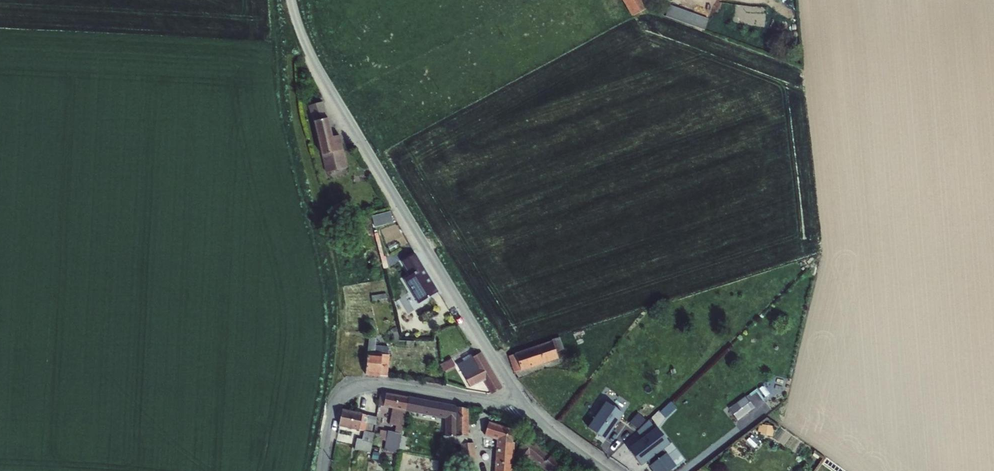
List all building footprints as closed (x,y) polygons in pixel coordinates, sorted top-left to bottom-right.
[(631,17),(648,8),(643,0),(621,0),(631,17)] [(669,6),(665,17),(704,31),(708,19),(669,6)] [(323,102),(308,106),(313,122),(321,156),(326,173),(347,168),(343,150),(339,136),(332,137),(328,119),(323,102)] [(382,217),(372,219),(375,231),(385,229),(384,225),(392,224),(390,213),(382,215),(382,217)] [(415,254),(401,262),(410,276),(403,280),(418,304),(438,292),(415,254)] [(367,353),(365,375),(379,376),(387,377),(389,355),(387,355),(388,347),(375,346),(376,331),(374,321),(370,321),(367,353)] [(583,331),(573,335),(574,340),(584,337),(583,331)] [(515,355),(508,357),(513,373),(520,371),(557,359),(555,352),(563,350),(559,338),(551,340),(552,342),(514,354),(515,355)] [(463,361),(457,365),(464,377),(470,388),(482,381),(490,395),(502,388),(481,352),(472,357),(471,354),(462,359),(463,361)] [(451,359),(439,365),(443,372),(454,366),(451,359)] [(380,394),(377,405),(383,407),(392,409),(391,416),(397,417),(394,433),(387,432),(383,451),(398,454),(398,451),(399,449),(404,450),(406,438),(401,436),(406,412),(408,398),(386,394),(385,394),(380,394)] [(408,398),(406,412),(444,419),(444,436),(443,436),(443,443),(455,443),(455,436),(455,406),(408,398)] [(744,398),(730,409),(738,419),(751,409),(744,398)] [(668,417),(678,406),(671,400),(661,411),(668,417)] [(605,403),(587,428),(604,440),(622,415),(605,403)] [(455,406),(455,436),(467,437),(468,437),(468,410),(455,406)] [(342,410),(338,427),(358,431),(363,432),(361,439),(357,439),(354,449),(370,453),(376,418),(362,415),(362,414),(342,410)] [(626,426),(634,433),(645,421),(637,414),(626,426)] [(484,436),(496,440),(494,470),(512,470),(514,444),(512,443),(513,430),(488,422),(484,436)] [(757,425),(756,435),(770,436),(771,426),(757,425)] [(628,450),(640,466),(646,461),(653,470),(670,470),(675,467),(662,449),(669,444),(656,428),(628,450)] [(455,436),(455,443),(455,445),(460,445),(461,465),(464,465),(465,469),(475,469),(474,463),(475,463),(474,443),(467,443),(467,437),(455,436)] [(514,456),(525,465),(529,459),(544,470),(560,470),(565,465),(552,454),(551,455),(549,456),(528,439),(519,450),(514,456)] [(438,470),(451,470),(451,462),(439,461),(438,470)]
